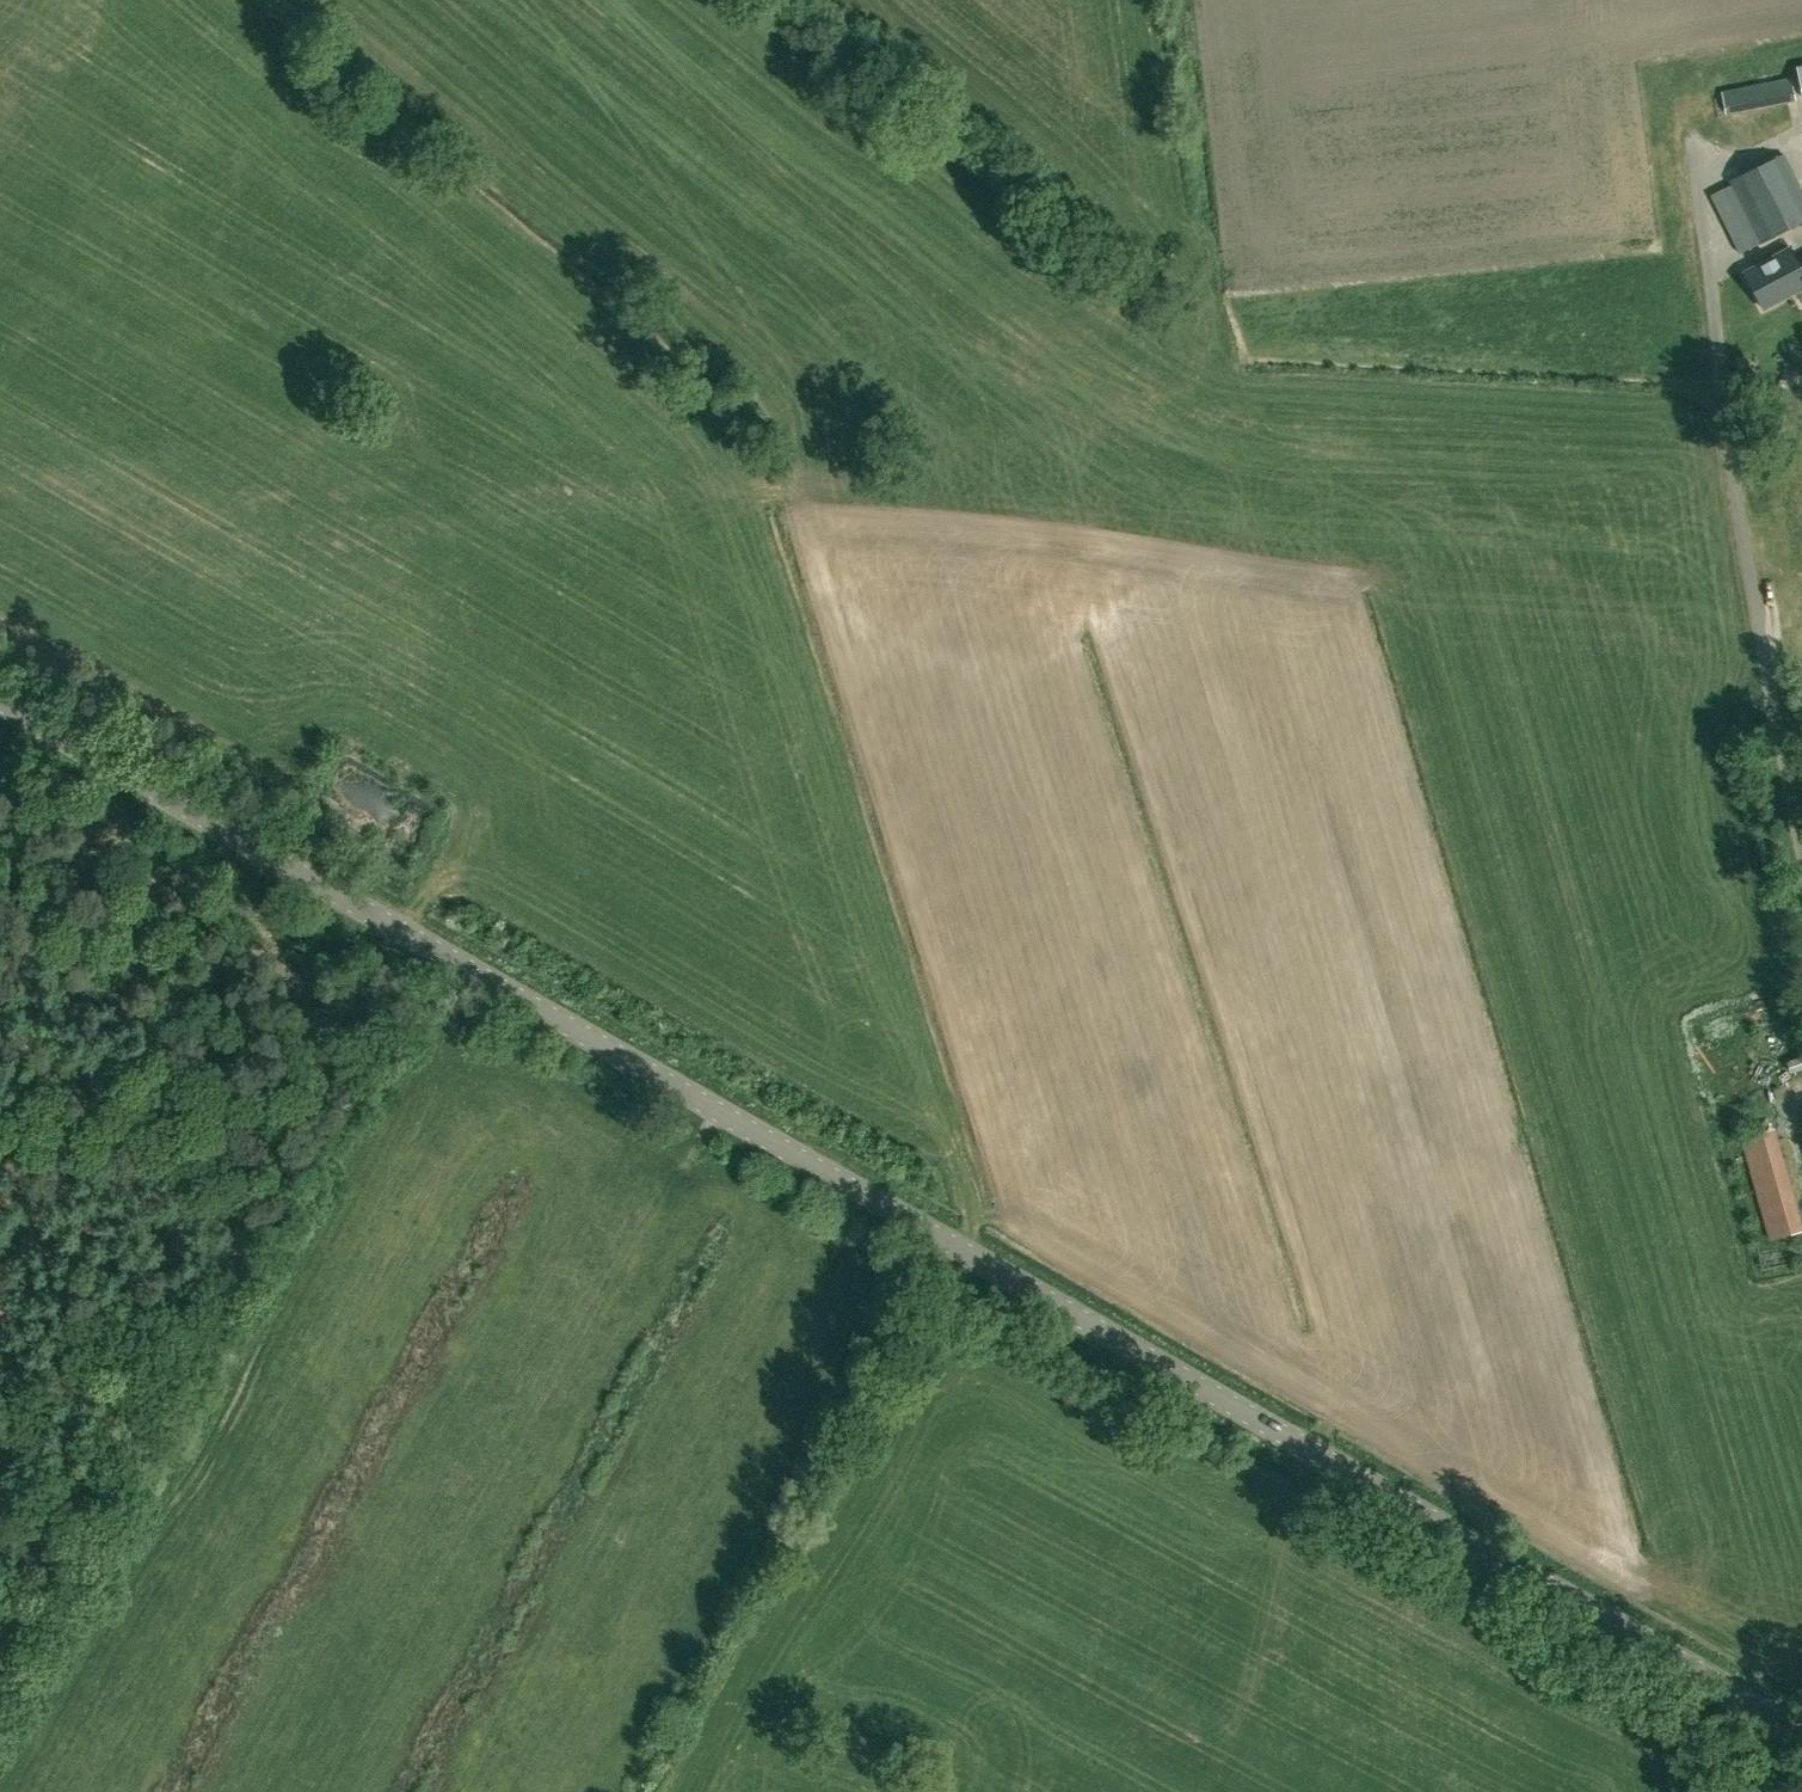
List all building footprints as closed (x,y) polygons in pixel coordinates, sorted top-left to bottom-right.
[(1798,99),(1794,74),(1721,89),(1726,114),(1798,99)] [(1785,152),(1730,180),(1762,244),(1801,220),(1801,186),(1785,152)] [(1745,272),(1763,307),(1801,286),(1801,271),(1798,262),(1790,247),(1745,272)] [(1740,1135),(1741,1136),(1769,1237),(1801,1227),(1801,1184),(1785,1124),(1740,1135)]
